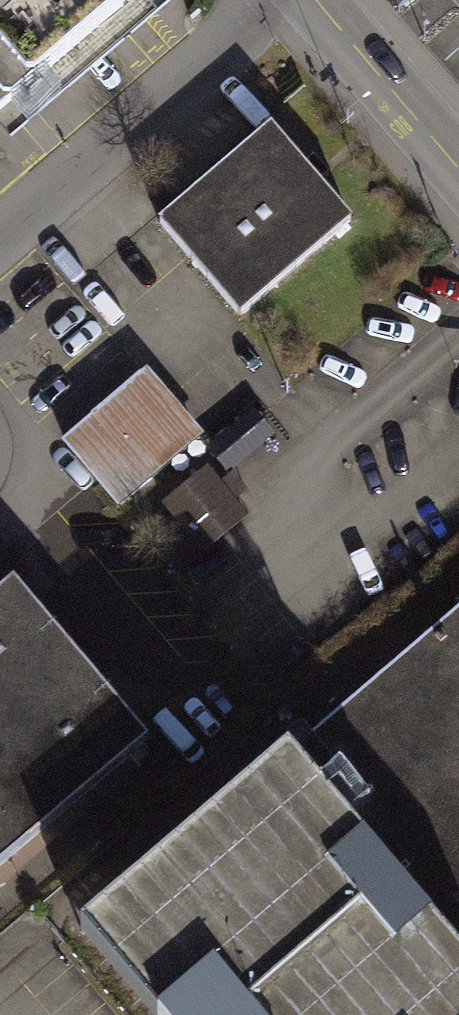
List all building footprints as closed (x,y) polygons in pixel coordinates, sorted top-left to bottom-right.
[(4,107),(11,106),(137,0),(0,0),(0,102),(4,107)] [(352,219),(271,124),(158,220),(239,315),(352,219)] [(200,437),(142,371),(63,439),(120,505),(200,437)] [(207,469),(164,504),(173,515),(161,524),(190,559),(202,549),(203,551),(245,516),(207,469)] [(13,582),(0,593),(0,866),(84,795),(94,806),(140,767),(130,756),(148,740),(13,582)] [(291,752),(458,950),(458,608),(291,752)] [(80,931),(152,1014),(458,1014),(458,952),(288,753),(80,931)] [(84,795),(0,866),(0,886),(94,806),(84,795)]
